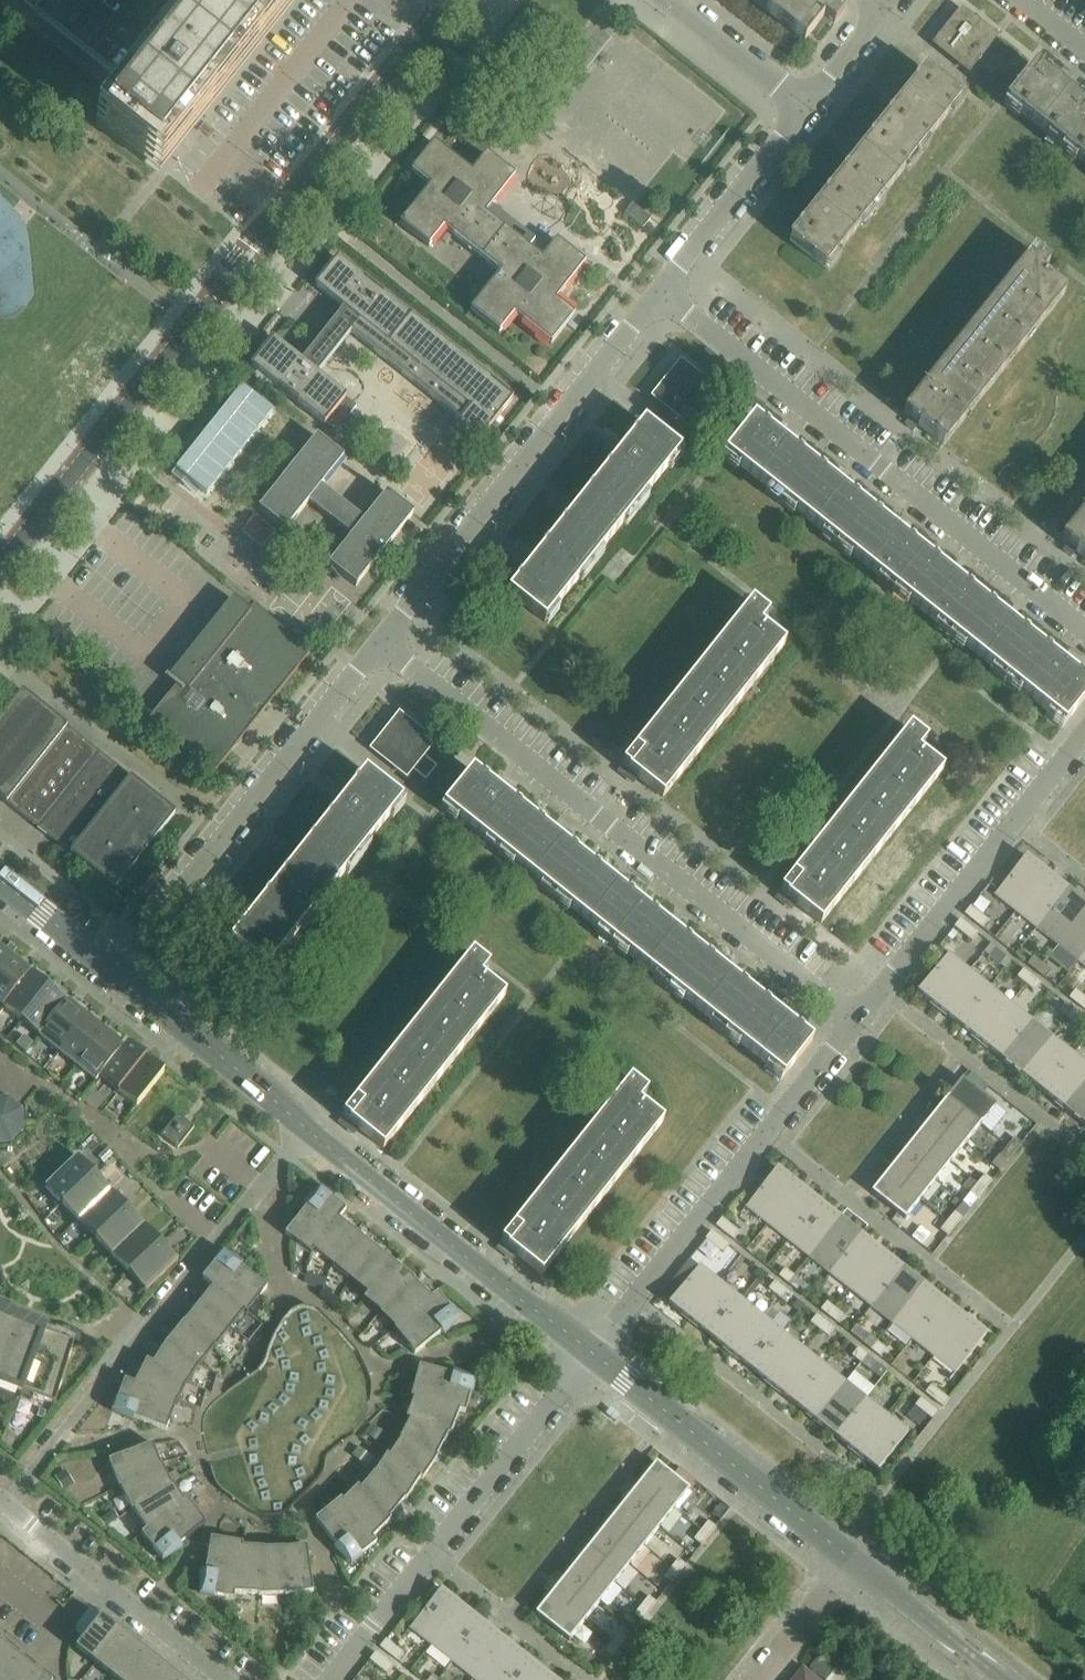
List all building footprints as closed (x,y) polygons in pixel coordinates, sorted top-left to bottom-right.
[(35,13),(134,92),(110,122),(158,160),(182,131),(287,0),(45,0),(35,13)] [(824,0),(750,0),(804,43),(823,18),(834,26),(847,10),(835,1),(831,6),(824,0)] [(964,16),(939,44),(958,61),(956,63),(964,70),(970,62),(988,76),(1000,62),(981,48),(989,38),(971,24),(972,22),(964,16)] [(1006,103),(1063,149),(1084,121),(1084,107),(1035,67),(1006,103)] [(925,72),(880,128),(916,157),(961,101),(925,72)] [(1063,149),(1084,167),(1084,121),(1063,149)] [(880,128),(835,184),(871,213),(916,157),(880,128)] [(471,174),(434,144),(411,173),(429,188),(400,225),(429,248),(444,230),(500,274),(470,312),(499,335),(514,316),(551,346),(574,317),(556,302),(586,265),(556,242),(548,251),(527,234),(492,207),(515,178),(500,166),(486,155),(471,174)] [(835,184),(809,217),(789,242),(825,270),(871,213),(835,184)] [(921,402),(917,398),(916,398),(905,412),(903,414),(909,419),(905,425),(914,432),(918,427),(944,447),(946,444),(1066,294),(1042,275),(1050,264),(1033,251),(1024,263),(1029,267),(921,402)] [(273,340),(250,368),(324,427),(326,425),(332,417),(347,399),(317,375),(351,333),(460,421),(450,435),(451,436),(455,432),(463,439),(460,442),(472,452),(513,400),(337,259),(315,287),(344,311),(302,363),(273,340)] [(684,368),(658,397),(677,414),(675,416),(683,422),(689,415),(707,429),(719,415),(701,400),(708,391),(694,380),(698,374),(694,371),(691,375),(684,368)] [(244,386),(177,469),(208,494),(275,411),(244,386)] [(347,400),(332,418),(342,426),(349,416),(357,407),(347,400)] [(349,416),(342,426),(360,440),(368,431),(349,416)] [(342,426),(332,418),(332,417),(326,425),(336,433),(342,426)] [(754,419),(724,456),(782,501),(811,464),(754,419)] [(644,424),(599,480),(635,510),(680,453),(644,424)] [(364,522),(352,513),(321,488),(344,459),(316,437),(258,510),(286,532),(309,503),(351,537),(329,566),(356,588),(414,515),(387,493),(364,522)] [(867,509),(811,464),(782,501),(837,546),(867,509)] [(599,480),(554,536),(591,566),(635,510),(599,480)] [(169,515),(180,501),(173,495),(162,509),(169,515)] [(923,554),(867,509),(837,546),(894,591),(923,554)] [(1075,524),(1074,524),(1063,539),(1061,541),(1067,545),(1063,551),(1072,558),(1076,553),(1084,560),(1084,520),(1079,528),(1075,524)] [(554,536),(528,569),(508,594),(545,623),(591,566),(554,536)] [(980,600),(923,554),(894,591),(951,636),(980,600)] [(253,608),(249,613),(232,600),(170,678),(178,685),(149,721),(215,773),(311,653),(253,608)] [(1036,644),(980,600),(951,636),(1007,681),(1036,644)] [(640,754),(636,751),(635,750),(622,767),(623,767),(620,776),(638,781),(638,780),(663,799),(784,646),(760,627),(768,617),(752,604),(743,615),(748,619),(640,754)] [(1036,644),(1007,681),(1064,727),(1084,701),(1084,683),(1036,644)] [(38,829),(99,753),(23,692),(0,721),(0,799),(38,829)] [(437,767),(425,757),(419,753),(427,743),(409,729),(410,727),(402,721),(376,749),(395,766),(394,769),(420,789),(437,767)] [(798,880),(794,877),(793,876),(780,893),(778,902),(796,906),(821,926),(942,772),(918,753),(926,743),(910,730),(901,741),(906,745),(798,880)] [(99,753),(38,829),(115,890),(175,814),(99,753)] [(472,771),(443,808),(500,854),(529,817),(472,771)] [(365,773),(320,829),(357,859),(402,802),(365,773)] [(585,861),(529,817),(500,854),(556,898),(585,861)] [(320,829),(276,885),(312,915),(357,859),(320,829)] [(995,895),(1016,913),(1047,874),(1025,857),(995,895)] [(642,907),(585,861),(556,898),(613,944),(642,907)] [(1068,890),(1047,874),(1016,913),(1037,929),(1068,890)] [(267,972),(312,915),(276,885),(230,943),(267,972)] [(1068,890),(1037,929),(1058,946),(1084,911),(1084,904),(1068,890)] [(699,952),(642,907),(613,944),(670,989),(699,952)] [(979,915),(970,908),(964,915),(973,922),(979,915)] [(1058,946),(1079,963),(1084,955),(1084,911),(1058,946)] [(988,922),(979,915),(973,922),(982,929),(988,922)] [(960,920),(954,928),(963,935),(969,928),(960,920)] [(978,935),(969,928),(963,935),(972,942),(978,935)] [(11,957),(0,948),(0,971),(11,957)] [(996,949),(989,958),(999,966),(1006,957),(996,949)] [(755,997),(699,952),(670,989),(726,1033),(755,997)] [(917,993),(939,1010),(969,971),(948,954),(917,993)] [(481,978),(489,968),(472,955),(463,966),(468,970),(361,1105),(356,1101),(343,1117),(341,1126),(358,1131),(358,1130),(383,1150),(505,997),(481,978)] [(30,972),(11,957),(0,971),(0,1006),(2,1007),(30,972)] [(1033,958),(1027,965),(1036,973),(1042,965),(1033,958)] [(1051,972),(1042,965),(1036,973),(1045,980),(1051,972)] [(969,971),(939,1010),(959,1027),(990,988),(969,971)] [(1032,978),(1023,971),(1017,978),(1026,985),(1032,978)] [(20,1022),(48,987),(30,972),(2,1007),(20,1022)] [(1041,985),(1032,978),(1026,985),(1035,992),(1041,985)] [(39,1037),(67,1002),(48,987),(20,1022),(39,1037)] [(990,988),(959,1027),(980,1043),(1011,1005),(990,988)] [(1075,991),(1069,999),(1078,1006),(1084,998),(1075,991)] [(812,1042),(755,997),(726,1033),(783,1079),(812,1042)] [(58,1052),(86,1017),(67,1002),(39,1037),(58,1052)] [(1074,1011),(1065,1004),(1059,1011),(1068,1018),(1074,1011)] [(1011,1005),(980,1043),(1001,1060),(1032,1021),(1011,1005)] [(1083,1018),(1074,1011),(1068,1018),(1076,1026),(1083,1018)] [(77,1067),(105,1032),(86,1017),(58,1052),(77,1067)] [(1032,1021),(1001,1060),(1021,1076),(1052,1038),(1032,1021)] [(95,1082),(127,1043),(126,1042),(122,1046),(105,1032),(77,1067),(95,1082)] [(1052,1038),(1021,1076),(1042,1093),(1073,1054),(1052,1038)] [(118,1093),(146,1058),(127,1043),(95,1082),(96,1083),(100,1078),(118,1093)] [(1042,1093),(1063,1110),(1084,1082),(1084,1064),(1073,1054),(1042,1093)] [(137,1108),(165,1073),(146,1058),(118,1093),(137,1108)] [(962,1080),(961,1081),(946,1099),(980,1126),(996,1106),(962,1080)] [(519,1231),(515,1228),(514,1227),(501,1244),(501,1245),(499,1253),(516,1257),(516,1256),(539,1274),(541,1276),(664,1122),(639,1104),(647,1094),(630,1081),(621,1092),(626,1096),(519,1231)] [(65,1082),(61,1088),(66,1092),(71,1086),(65,1082)] [(1063,1110),(1084,1126),(1084,1125),(1084,1082),(1063,1110)] [(980,1126),(946,1099),(932,1118),(965,1145),(980,1126)] [(21,1110),(7,1100),(0,1100),(0,1142),(12,1141),(23,1127),(21,1110)] [(194,1129),(182,1119),(178,1116),(161,1137),(178,1150),(194,1129)] [(965,1145),(932,1118),(921,1131),(917,1136),(951,1163),(965,1145)] [(951,1163),(917,1136),(902,1155),(935,1183),(951,1163)] [(1014,1139),(1007,1148),(1015,1154),(1022,1145),(1014,1139)] [(1000,1156),(1008,1163),(1015,1154),(1007,1148),(1000,1156)] [(107,1149),(99,1158),(104,1163),(113,1155),(107,1149)] [(935,1183),(902,1155),(887,1174),(921,1201),(935,1183)] [(62,1205),(94,1174),(77,1157),(45,1187),(62,1205)] [(746,1207),(768,1225),(798,1186),(777,1169),(746,1207)] [(79,1222),(111,1191),(94,1174),(62,1205),(79,1222)] [(921,1201),(887,1174),(871,1193),(905,1220),(921,1201)] [(984,1176),(977,1185),(985,1191),(992,1182),(984,1176)] [(970,1194),(978,1200),(985,1191),(977,1185),(970,1194)] [(819,1202),(798,1186),(768,1225),(788,1241),(819,1202)] [(95,1240),(128,1209),(111,1191),(79,1222),(95,1240)] [(345,1210),(331,1199),(320,1191),(303,1213),(328,1232),(338,1219),(345,1210)] [(840,1219),(819,1202),(788,1241),(809,1258),(840,1219)] [(112,1257),(144,1226),(128,1209),(95,1240),(112,1257)] [(314,1252),(328,1232),(303,1213),(285,1235),(311,1255),(314,1252)] [(955,1213),(948,1222),(955,1228),(962,1219),(955,1213)] [(332,1266),(357,1235),(338,1219),(328,1232),(314,1252),(332,1266)] [(731,1226),(722,1219),(716,1227),(725,1234),(731,1226)] [(861,1236),(840,1219),(809,1258),(830,1274),(861,1236)] [(955,1228),(948,1222),(940,1231),(948,1237),(955,1228)] [(129,1275),(161,1244),(144,1226),(112,1257),(129,1275)] [(740,1233),(731,1226),(725,1234),(734,1241),(740,1233)] [(720,1239),(712,1232),(706,1240),(714,1247),(720,1239)] [(350,1281),(375,1249),(357,1235),(332,1266),(350,1281)] [(882,1252),(861,1236),(830,1274),(851,1291),(882,1252)] [(729,1246),(720,1239),(714,1247),(723,1254),(729,1246)] [(146,1293),(178,1262),(161,1244),(129,1275),(146,1293)] [(368,1295),(393,1263),(375,1249),(350,1281),(368,1295)] [(903,1269),(882,1252),(851,1291),(872,1308),(903,1269)] [(245,1271),(242,1269),(223,1254),(202,1279),(213,1288),(224,1297),(245,1271)] [(246,1273),(257,1260),(252,1256),(242,1269),(245,1271),(246,1273)] [(381,1314),(414,1282),(415,1281),(393,1263),(368,1295),(364,1300),(381,1314)] [(668,1305),(690,1322),(721,1283),(699,1266),(668,1305)] [(923,1285),(903,1269),(872,1308),(893,1324),(923,1285)] [(785,1270),(779,1277),(788,1284),(794,1277),(785,1270)] [(267,1289),(246,1273),(245,1271),(224,1297),(244,1313),(247,1315),(267,1289)] [(306,1278),(304,1283),(322,1292),(326,1281),(307,1273),(306,1278)] [(803,1284),(794,1277),(788,1284),(797,1291),(803,1284)] [(416,1312),(431,1299),(414,1282),(381,1314),(380,1315),(395,1330),(416,1312)] [(783,1290),(775,1282),(768,1290),(777,1297),(783,1290)] [(721,1283),(690,1322),(710,1339),(741,1300),(721,1283)] [(944,1302),(923,1285),(893,1324),(913,1340),(944,1302)] [(244,1313),(224,1297),(213,1288),(198,1306),(230,1331),(244,1313)] [(792,1297),(783,1290),(777,1297),(786,1304),(792,1297)] [(459,1319),(450,1309),(437,1294),(431,1299),(416,1312),(437,1337),(459,1319)] [(741,1300),(710,1339),(731,1355),(762,1316),(741,1300)] [(965,1318),(944,1302),(913,1340),(934,1357),(965,1318)] [(827,1303),(821,1311),(829,1318),(836,1310),(827,1303)] [(230,1331),(198,1306),(184,1323),(214,1350),(215,1350),(230,1331)] [(305,1452),(346,1384),(320,1314),(317,1313),(316,1312),(313,1310),(310,1309),(304,1309),(302,1309),(299,1309),(295,1311),(294,1312),(291,1313),(285,1319),(282,1323),(280,1326),(273,1338),(271,1345),(278,1365),(234,1431),(263,1518),(266,1519),(268,1519),(271,1519),(272,1519),(275,1518),(277,1517),(278,1517),(281,1516),(284,1515),(285,1514),(287,1513),(289,1511),(317,1482),(305,1452)] [(844,1317),(836,1310),(829,1318),(839,1325),(844,1317)] [(437,1337),(416,1312),(395,1330),(394,1331),(415,1355),(437,1337)] [(11,1321),(0,1316),(0,1378),(2,1378),(0,1382),(0,1385),(21,1394),(23,1387),(36,1391),(33,1398),(55,1405),(74,1344),(42,1333),(11,1321)] [(762,1316),(731,1355),(752,1372),(783,1333),(762,1316)] [(825,1323),(817,1316),(810,1324),(819,1330),(825,1323)] [(986,1336),(965,1318),(934,1357),(956,1374),(986,1336)] [(214,1350),(184,1323),(167,1343),(200,1366),(201,1367),(214,1350)] [(834,1330),(825,1323),(819,1330),(828,1338),(834,1330)] [(783,1333),(752,1372),(773,1388),(804,1349),(783,1333)] [(868,1336),(862,1344),(871,1351),(877,1343),(868,1336)] [(200,1366),(167,1343),(153,1364),(188,1384),(188,1385),(200,1366)] [(886,1350),(877,1343),(871,1351),(880,1358),(886,1350)] [(804,1349),(773,1388),(793,1405),(824,1366),(804,1349)] [(867,1356),(858,1349),(852,1357),(861,1364),(867,1356)] [(876,1363),(867,1356),(861,1364),(870,1371),(872,1368),(876,1363)] [(188,1384),(153,1364),(146,1361),(135,1385),(151,1392),(177,1403),(178,1403),(188,1384)] [(872,1368),(870,1371),(881,1380),(887,1373),(876,1363),(872,1368)] [(824,1366),(793,1405),(814,1422),(845,1383),(824,1366)] [(438,1407),(447,1375),(420,1367),(411,1399),(414,1400),(438,1407)] [(465,1414),(474,1382),(447,1375),(438,1407),(459,1412),(465,1414)] [(140,1422),(151,1392),(135,1385),(124,1381),(113,1412),(140,1422)] [(845,1383),(814,1422),(835,1438),(866,1399),(845,1383)] [(931,1386),(925,1394),(934,1401),(940,1394),(931,1386)] [(166,1432),(177,1403),(151,1392),(140,1422),(166,1432)] [(949,1401),(940,1394),(934,1401),(943,1408),(949,1401)] [(866,1399),(835,1438),(856,1455),(887,1416),(866,1399)] [(930,1406),(921,1399),(915,1407),(924,1414),(930,1406)] [(459,1412),(438,1407),(414,1400),(406,1420),(410,1421),(448,1436),(450,1437),(459,1412)] [(939,1414),(930,1406),(924,1414),(933,1421),(939,1414)] [(887,1416),(856,1455),(878,1472),(909,1433),(887,1416)] [(437,1457),(448,1436),(410,1421),(400,1440),(401,1441),(437,1457)] [(438,1458),(437,1457),(401,1441),(390,1457),(420,1480),(422,1481),(438,1458)] [(160,1465),(153,1445),(152,1445),(109,1462),(119,1488),(120,1488),(160,1465)] [(420,1480),(390,1457),(387,1456),(375,1474),(405,1500),(406,1501),(420,1480)] [(656,1463),(655,1465),(640,1483),(674,1510),(690,1490),(656,1463)] [(133,1511),(171,1484),(161,1465),(160,1465),(120,1488),(132,1511),(133,1511)] [(405,1500),(375,1474),(374,1474),(361,1490),(390,1519),(405,1500)] [(163,1517),(183,1501),(172,1483),(171,1484),(133,1511),(147,1531),(163,1517)] [(674,1510),(640,1483),(625,1502),(659,1529),(674,1510)] [(391,1521),(390,1519),(361,1490),(358,1487),(343,1502),(359,1522),(373,1539),(391,1521)] [(206,1525),(185,1499),(183,1501),(163,1517),(184,1542),(206,1525)] [(333,1543),(359,1522),(343,1502),(341,1500),(315,1521),(333,1543)] [(659,1529),(625,1502),(610,1520),(644,1547),(659,1529)] [(184,1542),(163,1517),(147,1531),(142,1535),(162,1560),(184,1542)] [(644,1547),(610,1520),(596,1539),(629,1566),(644,1547)] [(377,1544),(373,1539),(359,1522),(333,1543),(351,1565),(377,1544)] [(708,1523),(701,1532),(709,1538),(716,1529),(708,1523)] [(694,1541),(701,1546),(709,1538),(701,1532),(694,1541)] [(242,1548),(243,1545),(211,1539),(206,1567),(238,1573),(242,1548)] [(629,1566),(596,1539),(581,1558),(614,1585),(629,1566)] [(313,1593),(306,1547),(285,1550),(285,1596),(285,1597),(313,1593)] [(259,1596),(263,1550),(263,1549),(242,1548),(238,1573),(235,1594),(259,1596)] [(285,1596),(285,1550),(285,1549),(263,1550),(259,1596),(259,1597),(285,1596)] [(614,1585),(581,1558),(566,1576),(600,1603),(614,1585)] [(678,1560),(671,1569),(678,1575),(686,1566),(678,1560)] [(235,1594),(238,1573),(206,1567),(201,1595),(234,1601),(235,1594)] [(678,1575),(671,1569),(664,1578),(671,1584),(678,1575)] [(600,1603),(566,1576),(551,1595),(585,1622),(600,1603)] [(432,1646),(462,1607),(441,1590),(410,1629),(432,1646)] [(585,1622),(551,1595),(535,1615),(569,1642),(585,1622)] [(649,1598),(641,1606),(649,1612),(656,1604),(649,1598)] [(649,1612),(641,1606),(634,1615),(642,1621),(649,1612)] [(452,1662),(483,1624),(462,1607),(432,1646),(452,1662)] [(95,1665),(120,1633),(101,1617),(76,1650),(95,1665)] [(504,1640),(483,1624),(452,1662),(473,1679),(504,1640)] [(114,1679),(139,1648),(120,1633),(95,1665),(114,1679)] [(619,1634),(612,1643),(620,1649),(627,1641),(619,1634)] [(504,1640),(473,1679),(474,1679),(506,1679),(525,1657),(504,1640)] [(380,1648),(389,1655),(395,1648),(386,1641),(380,1648)] [(15,1653),(0,1642),(0,1672),(15,1653)] [(605,1652),(613,1658),(620,1649),(612,1643),(605,1652)] [(158,1663),(139,1648),(114,1679),(144,1679),(158,1663)] [(404,1655),(395,1648),(389,1655),(398,1662),(404,1655)] [(34,1668),(15,1653),(0,1672),(0,1679),(24,1679),(34,1668)] [(376,1653),(370,1661),(379,1668),(385,1660),(376,1653)] [(525,1657),(506,1679),(541,1679),(546,1673),(525,1657)] [(817,1658),(809,1669),(823,1679),(829,1679),(835,1672),(817,1658)] [(394,1668),(385,1660),(379,1668),(387,1675),(394,1668)] [(177,1678),(158,1663),(144,1679),(175,1679),(177,1678)] [(34,1668),(24,1679),(48,1679),(34,1668)]
